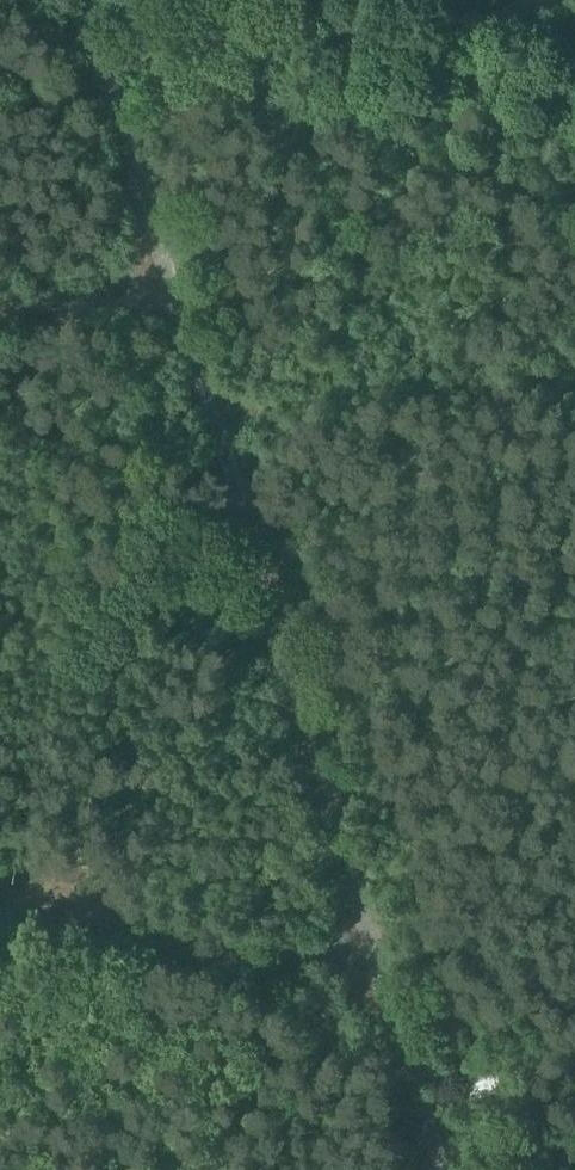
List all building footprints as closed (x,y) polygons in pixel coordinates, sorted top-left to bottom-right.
[(465,1109),(506,1097),(495,1060),(454,1071),(465,1109)]
